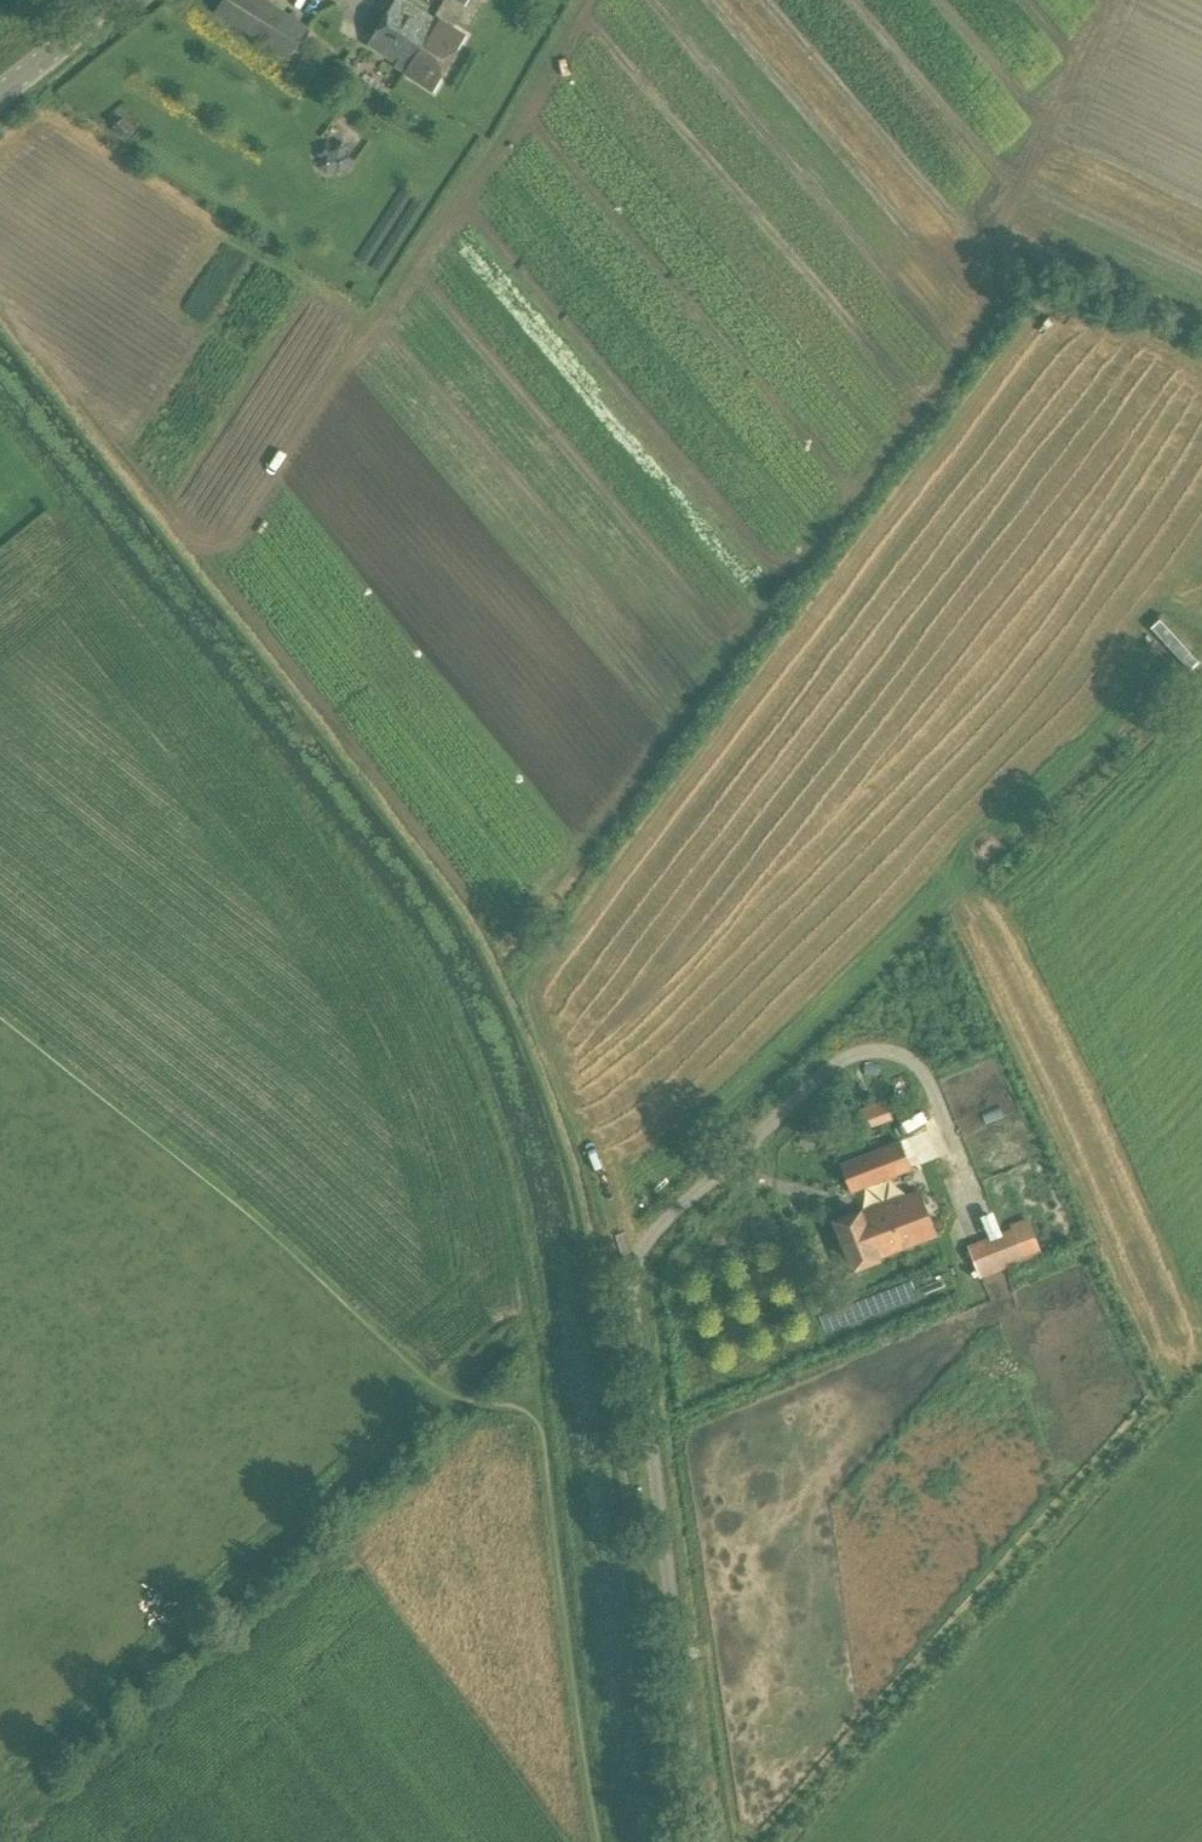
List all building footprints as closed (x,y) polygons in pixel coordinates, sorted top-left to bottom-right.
[(309,26),(267,0),(222,0),(214,13),(288,59),(309,26)] [(421,11),(403,0),(397,0),(369,45),(408,68),(417,54),(420,55),(427,44),(408,32),(421,11)] [(408,68),(405,73),(433,90),(466,36),(439,20),(438,22),(421,11),(408,32),(427,44),(420,55),(417,54),(408,68)] [(121,135),(131,128),(123,118),(113,126),(121,135)] [(347,145),(339,139),(330,143),(326,141),(316,145),(315,155),(319,158),(319,167),(328,173),(336,169),(340,172),(349,168),(350,158),(347,155),(347,145)] [(865,1130),(892,1120),(884,1100),(858,1109),(865,1130)] [(852,1192),(911,1169),(900,1141),(841,1164),(852,1192)] [(937,1236),(918,1188),(860,1212),(860,1211),(835,1220),(854,1268),(879,1259),(878,1257),(937,1236)] [(981,1278),(1042,1254),(1029,1221),(968,1245),(981,1278)]
